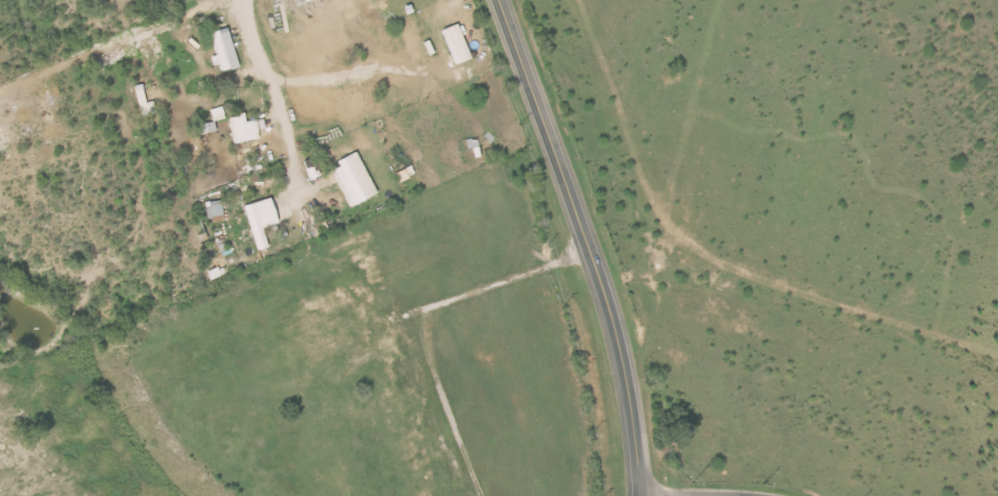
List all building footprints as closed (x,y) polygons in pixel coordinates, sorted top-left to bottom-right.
[(471,60),(460,24),(444,29),(455,65),(471,60)] [(222,64),(224,72),(240,67),(229,28),(212,33),(218,55),(211,57),(214,66),(222,64)] [(156,114),(154,101),(146,102),(143,89),(136,90),(141,117),(156,114)] [(247,121),(246,115),(231,117),(235,143),(261,140),(258,120),(247,121)] [(217,130),(215,121),(199,126),(202,135),(217,130)] [(379,194),(358,153),(332,167),(354,208),(379,194)] [(246,206),(258,251),(269,248),(264,228),(280,224),(274,199),(246,206)] [(225,219),(221,200),(209,203),(213,222),(225,219)]
